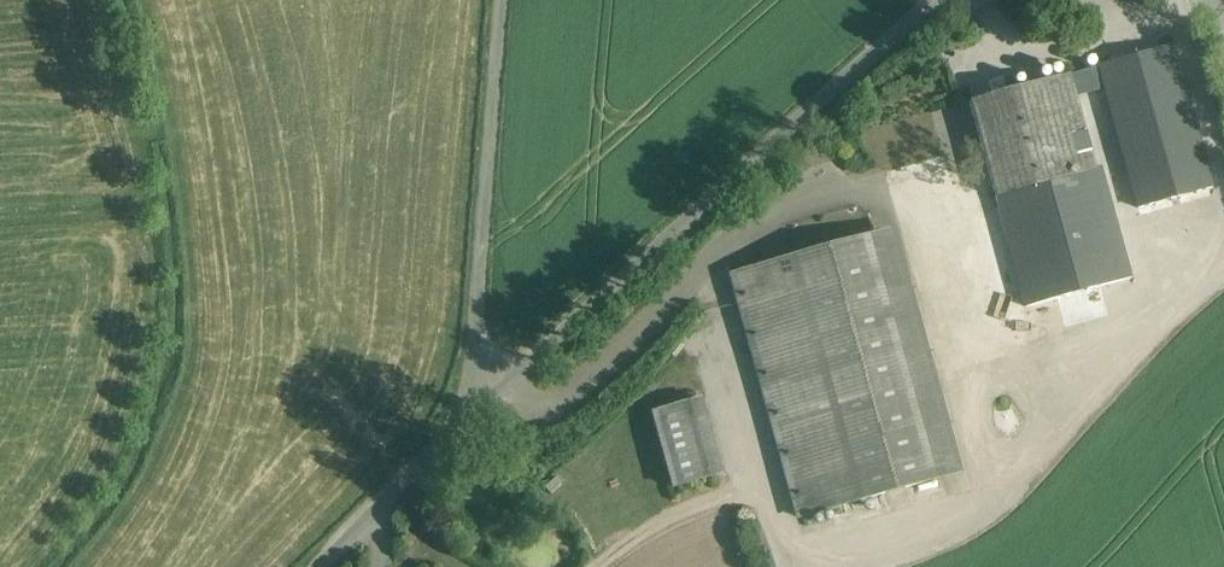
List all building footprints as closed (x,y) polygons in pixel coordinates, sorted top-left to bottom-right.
[(1173,46),(1099,66),(1105,87),(1138,208),(1150,205),(1152,211),(1167,207),(1165,201),(1186,195),(1188,201),(1202,197),(1201,191),(1212,188),(1173,46)] [(1099,68),(1070,76),(1075,95),(1105,87),(1099,68)] [(1069,75),(970,102),(971,105),(929,116),(935,137),(975,125),(996,198),(1071,177),(1074,186),(1098,179),(1095,168),(1075,95),(1070,76),(1069,75)] [(1071,177),(996,198),(1026,308),(1131,278),(1101,167),(1095,168),(1098,179),(1074,186),(1071,177)] [(874,237),(782,262),(791,292),(883,267),(874,237)] [(791,292),(782,262),(731,276),(798,518),(849,504),(791,292)] [(883,267),(791,292),(849,504),(941,478),(883,267)] [(701,401),(652,414),(672,488),(721,474),(701,401)]
